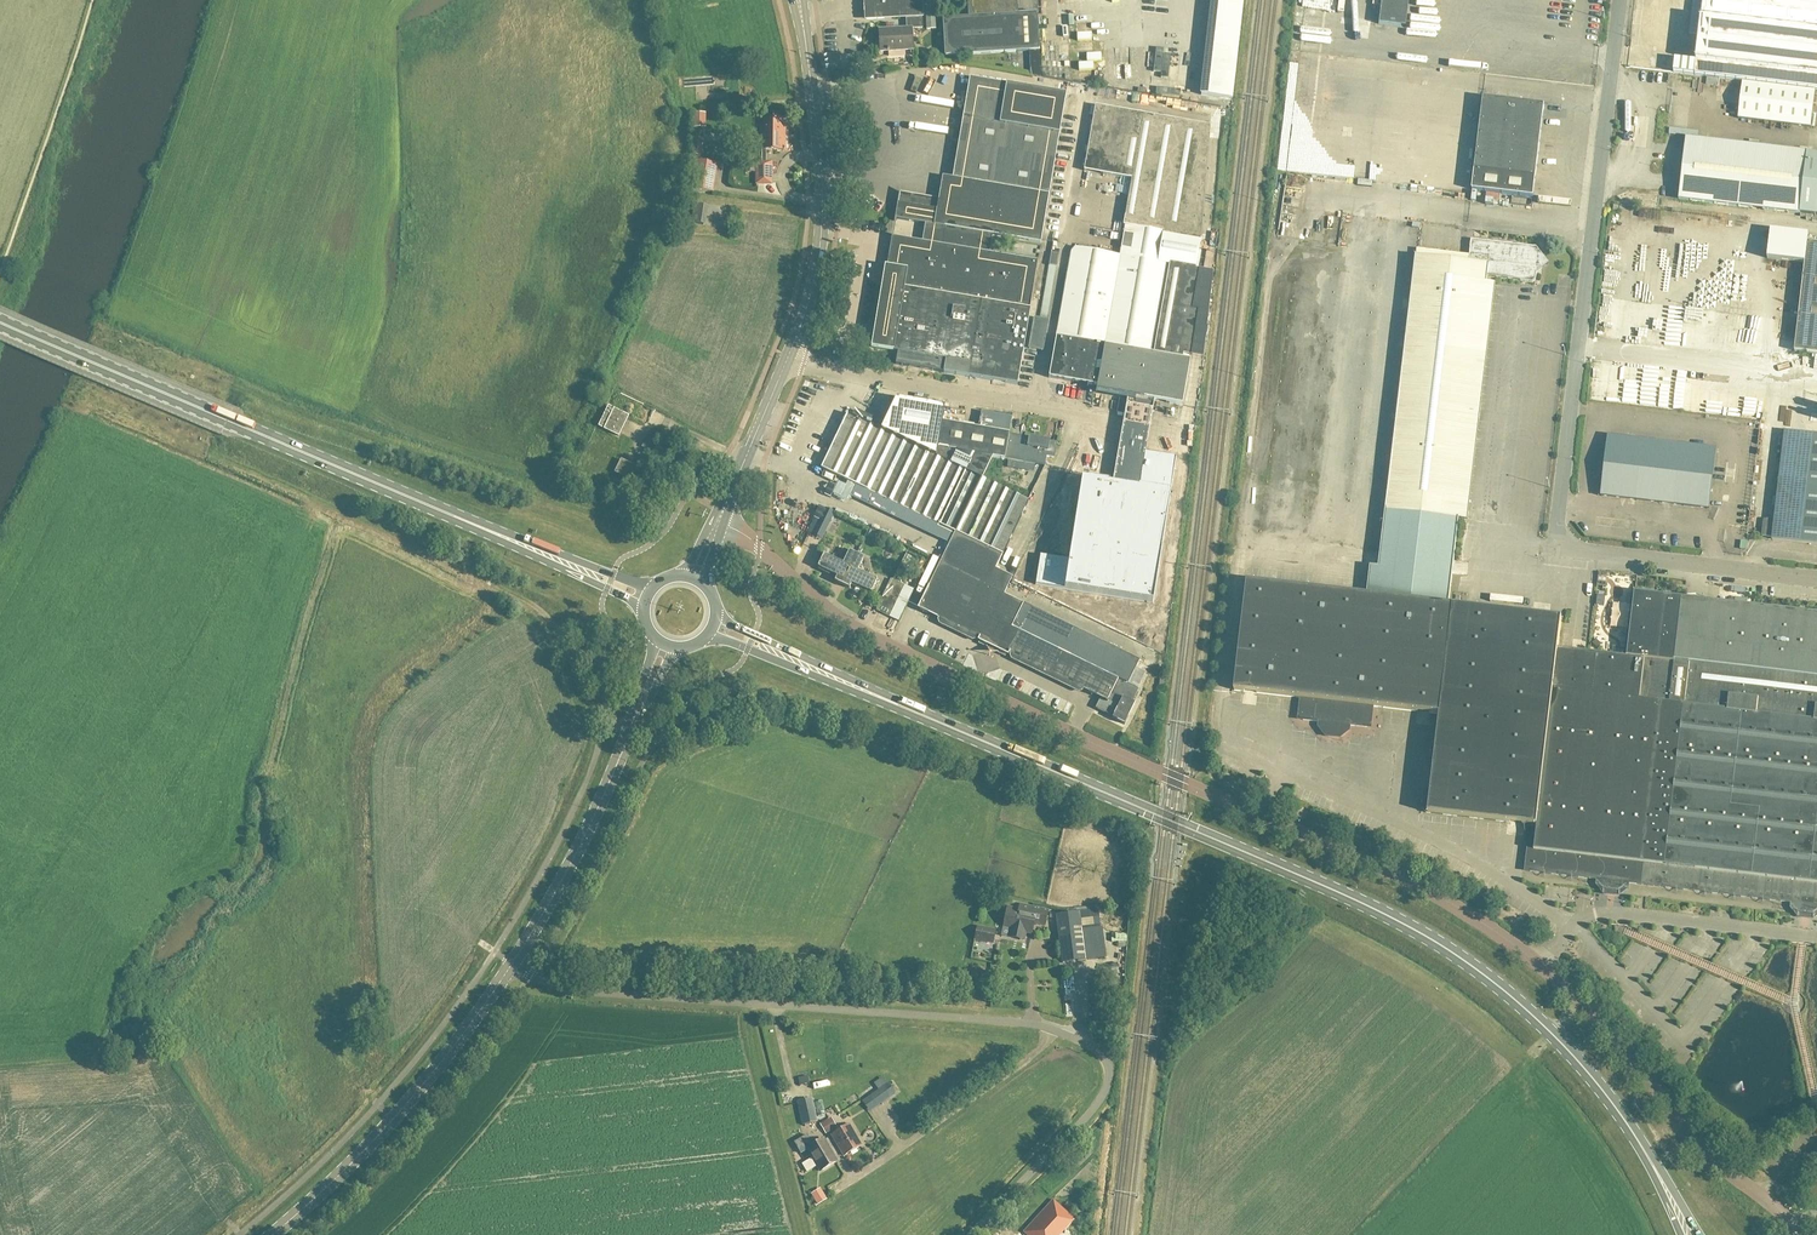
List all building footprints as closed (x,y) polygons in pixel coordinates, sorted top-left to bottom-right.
[(866,20),(921,17),(920,0),(865,0),(866,20)] [(1041,77),(1039,51),(1037,14),(1018,15),(1017,0),(967,0),(968,17),(943,19),(945,56),(1029,51),(1031,75),(1041,78),(1041,77)] [(1226,0),(1212,0),(1201,95),(1232,99),(1243,2),(1226,0)] [(1378,24),(1400,27),(1403,0),(1381,0),(1378,24)] [(1696,62),(1675,59),(1673,73),(1816,90),(1816,0),(1703,0),(1696,62)] [(911,29),(922,28),(922,19),(906,19),(907,29),(879,30),(880,52),(912,50),(911,29)] [(1169,53),(1168,77),(1181,77),(1181,75),(1190,75),(1190,65),(1182,65),(1183,53),(1169,53)] [(1378,61),(1374,104),(1406,107),(1420,108),(1420,104),(1432,105),(1435,66),(1378,61)] [(899,197),(894,222),(895,222),(896,219),(925,224),(922,242),(893,237),(894,235),(892,234),(887,266),(885,266),(871,348),(898,352),(896,365),(1018,385),(1019,372),(1030,310),(1038,261),(1037,261),(1037,262),(989,254),(992,235),(1041,243),(1059,134),(1066,94),(969,78),(949,202),(938,201),(938,203),(899,197)] [(1742,83),(1738,119),(1811,128),(1815,92),(1742,83)] [(1294,134),(1320,135),(1322,88),(1312,88),(1311,95),(1295,94),(1294,134)] [(1533,198),(1544,105),(1483,98),(1472,190),(1533,198)] [(1070,257),(1049,377),(1097,386),(1096,391),(1097,391),(1097,390),(1129,396),(1134,397),(1155,401),(1182,406),(1190,361),(1189,361),(1190,355),(1197,311),(1191,309),(1198,270),(1195,269),(1201,236),(1210,126),(1096,106),(1084,171),(1132,179),(1124,225),(1125,225),(1120,256),(1114,255),(1075,248),(1071,252),(1070,257)] [(1432,122),(1432,114),(1378,109),(1376,131),(1423,135),(1424,121),(1432,122)] [(693,113),(693,128),(703,128),(703,113),(693,113)] [(785,150),(785,126),(782,126),(782,119),(763,119),(763,127),(760,127),(760,150),(785,150)] [(1679,200),(1800,214),(1807,153),(1686,138),(1679,200)] [(1800,214),(1816,216),(1816,154),(1807,153),(1800,214)] [(715,163),(696,160),(692,189),(711,192),(715,163)] [(771,163),(767,163),(757,163),(757,184),(771,185),(771,163)] [(707,207),(695,205),(692,223),(704,225),(707,207)] [(1683,210),(1662,209),(1661,234),(1667,234),(1668,216),(1683,217),(1683,210)] [(1804,264),(1807,242),(1808,235),(1771,231),(1767,260),(1804,264)] [(1542,268),(1538,264),(1540,252),(1536,248),(1471,240),(1469,262),(1416,256),(1379,567),(1371,566),(1367,595),(1247,581),(1234,690),(1300,698),(1298,714),(1303,720),(1323,723),(1322,728),(1326,733),(1341,735),(1346,731),(1347,725),(1366,728),(1372,723),(1374,707),(1439,714),(1430,791),(1425,790),(1423,808),(1426,813),(1524,825),(1527,848),(1525,866),(1530,872),(1601,880),(1600,885),(1604,890),(1619,892),(1624,888),(1625,883),(1795,903),(1795,908),(1798,913),(1814,915),(1816,912),(1816,614),(1635,593),(1627,658),(1558,649),(1562,618),(1449,605),(1471,418),(1479,419),(1480,413),(1472,412),(1488,277),(1532,283),(1536,280),(1537,272),(1542,268)] [(1651,252),(1652,245),(1630,240),(1627,254),(1642,257),(1644,251),(1651,252)] [(1807,242),(1804,264),(1794,351),(1816,354),(1816,243),(1807,242)] [(1051,253),(1048,266),(1056,268),(1059,254),(1051,253)] [(1042,351),(1048,321),(1034,319),(1029,349),(1042,351)] [(1597,381),(1595,399),(1680,408),(1686,407),(1683,396),(1677,395),(1676,390),(1670,389),(1672,378),(1671,374),(1670,374),(1659,377),(1661,386),(1654,387),(1661,388),(1662,392),(1656,393),(1643,396),(1642,392),(1644,372),(1634,371),(1632,371),(1632,378),(1618,376),(1607,379),(1610,390),(1603,389),(1604,381),(1597,381)] [(1710,411),(1710,398),(1699,397),(1700,395),(1689,395),(1689,408),(1697,408),(1697,411),(1710,411)] [(896,399),(881,430),(966,471),(974,454),(991,458),(995,432),(979,429),(942,422),(944,408),(896,399)] [(1756,412),(1756,404),(1736,405),(1736,412),(1756,412)] [(619,436),(628,417),(609,408),(600,427),(619,436)] [(1005,594),(988,585),(1029,501),(983,479),(966,471),(848,414),(847,414),(821,469),(822,469),(956,533),(918,609),(979,639),(978,641),(982,643),(1005,594)] [(1095,446),(1105,439),(1098,428),(1088,435),(1095,446)] [(1784,431),(1771,541),(1816,546),(1816,435),(1784,431)] [(1054,459),(1057,443),(1050,442),(1029,438),(1028,438),(1009,435),(1009,434),(995,432),(991,458),(992,458),(1045,467),(1046,457),(1054,459)] [(649,434),(642,449),(649,452),(656,438),(649,434)] [(1710,509),(1717,448),(1608,435),(1601,496),(1710,509)] [(632,481),(638,468),(621,460),(615,473),(632,481)] [(1165,493),(1168,474),(1147,470),(1144,490),(1083,480),(1067,588),(1151,601),(1168,494),(1165,493)] [(789,497),(787,505),(800,510),(803,502),(789,497)] [(819,522),(828,526),(834,513),(825,509),(819,522)] [(1771,537),(1773,520),(1763,519),(1761,536),(1771,537)] [(842,585),(857,555),(845,549),(838,562),(825,556),(825,555),(824,554),(818,567),(819,568),(837,576),(834,582),(842,585)] [(857,555),(842,585),(849,589),(852,583),(870,592),(869,593),(871,593),(877,580),(876,580),(875,580),(857,572),(864,559),(857,555)] [(895,606),(905,586),(891,579),(881,599),(895,606)] [(1010,654),(1100,698),(1095,709),(1113,717),(1112,719),(1125,725),(1135,704),(1132,702),(1138,690),(1128,684),(1139,660),(1005,594),(982,643),(1009,656),(1010,654)] [(1048,911),(1033,907),(1032,913),(1008,907),(1003,928),(1032,934),(1034,924),(1045,927),(1048,911)] [(1120,971),(1112,909),(1057,916),(1063,963),(1087,960),(1089,975),(1120,971)] [(996,931),(977,927),(975,940),(993,943),(996,931)] [(870,1096),(877,1107),(896,1093),(888,1083),(870,1096)] [(817,1122),(814,1110),(800,1113),(803,1125),(817,1122)] [(831,1119),(820,1125),(825,1135),(837,1128),(831,1119)] [(843,1156),(862,1146),(850,1124),(831,1135),(843,1156)] [(806,1135),(794,1142),(800,1154),(807,1150),(812,1159),(818,1167),(820,1172),(837,1162),(824,1140),(813,1146),(806,1135)] [(1023,1233),(1026,1234),(1060,1234),(1074,1220),(1070,1216),(1053,1200),(1023,1233)]
